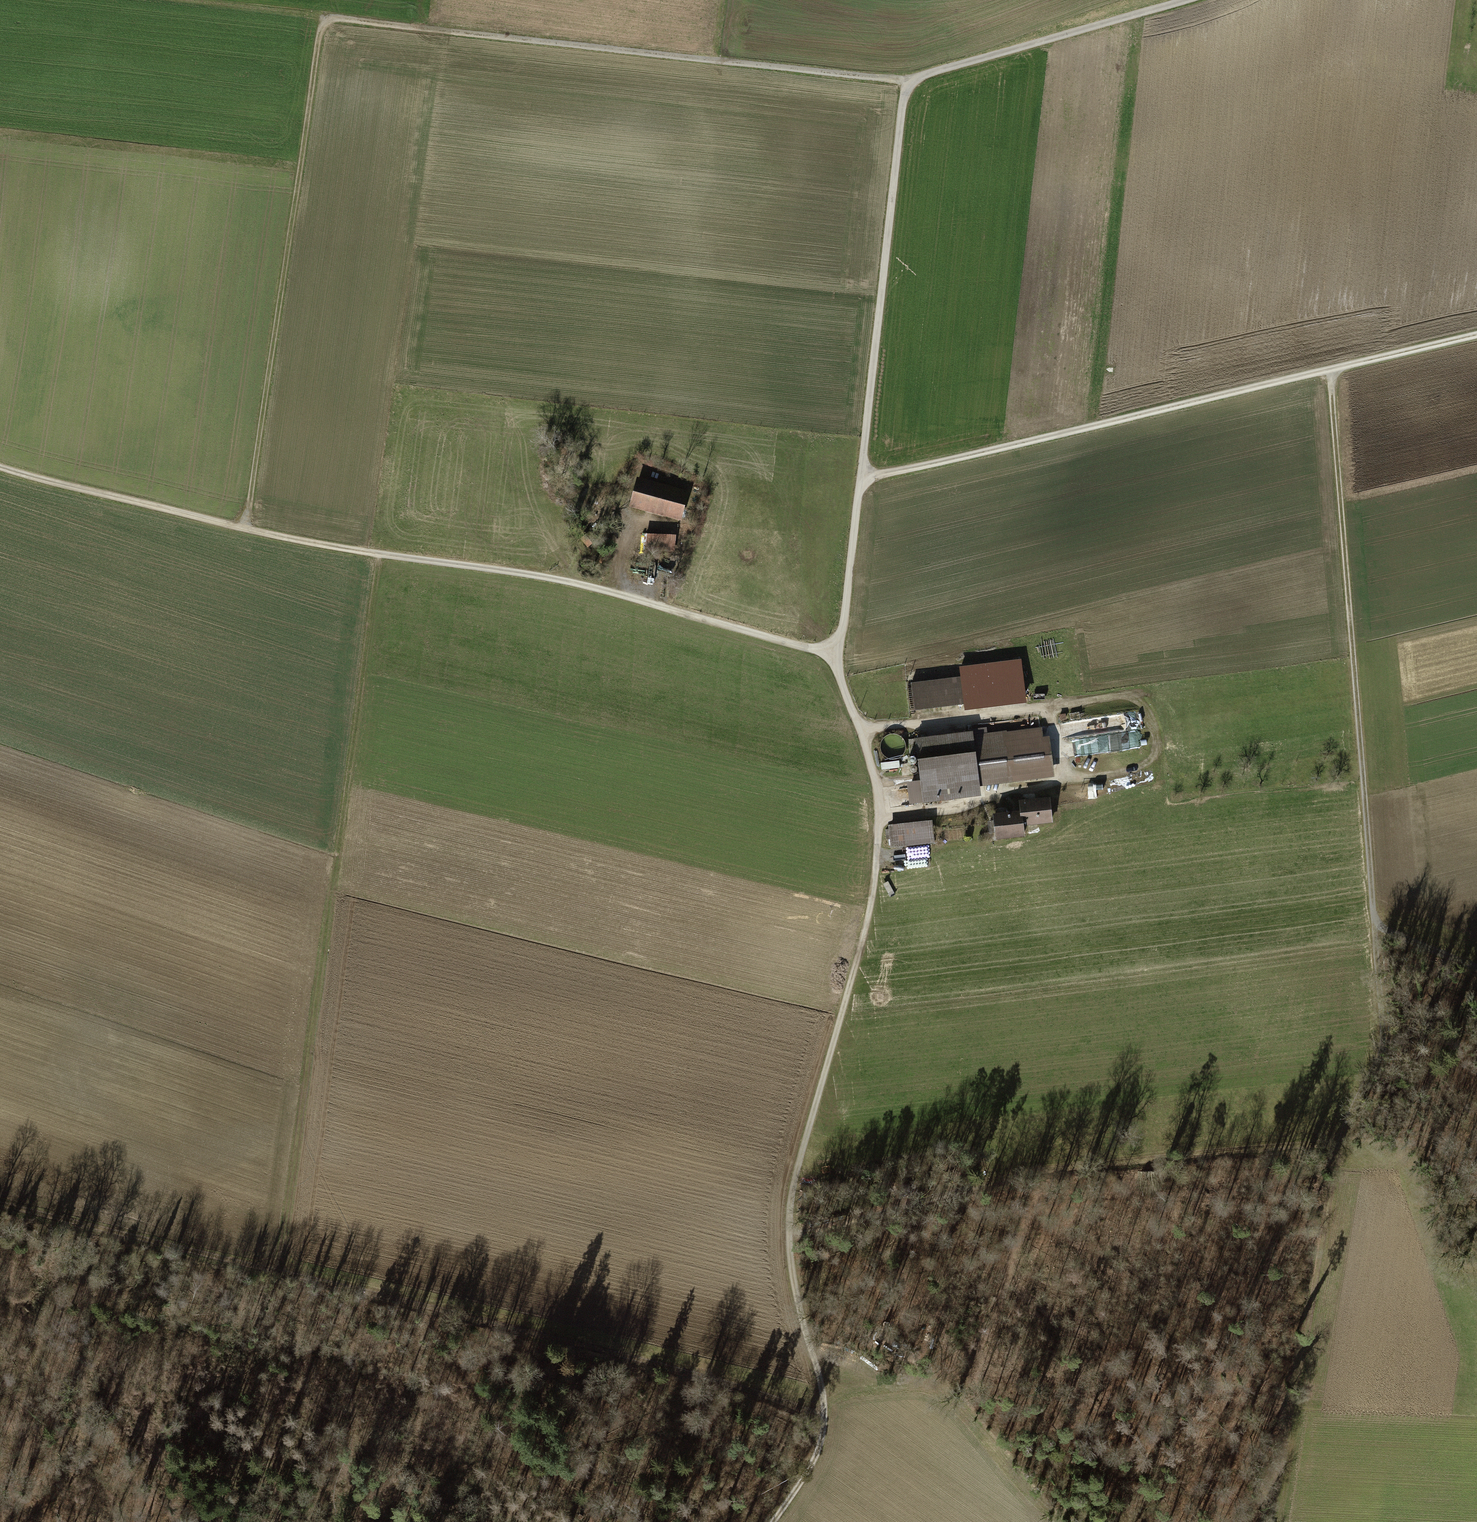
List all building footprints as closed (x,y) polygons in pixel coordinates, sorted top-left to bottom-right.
[(638,480),(632,505),(680,518),(687,493),(638,480)] [(582,539),(587,545),(595,539),(590,533),(582,539)] [(673,537),(648,536),(647,548),(672,549),(673,537)] [(959,674),(910,679),(913,708),(962,703),(959,674)] [(1062,735),(1097,733),(1097,720),(1062,721),(1062,735)] [(978,784),(1052,773),(1046,734),(1041,735),(1039,725),(970,735),(978,784)] [(911,735),(921,805),(979,797),(978,784),(970,735),(969,727),(911,735)] [(1018,810),(990,813),(993,839),(1023,836),(1022,824),(1050,821),(1048,795),(1017,798),(1018,810)] [(932,823),(891,827),(893,845),(934,841),(932,823)]
